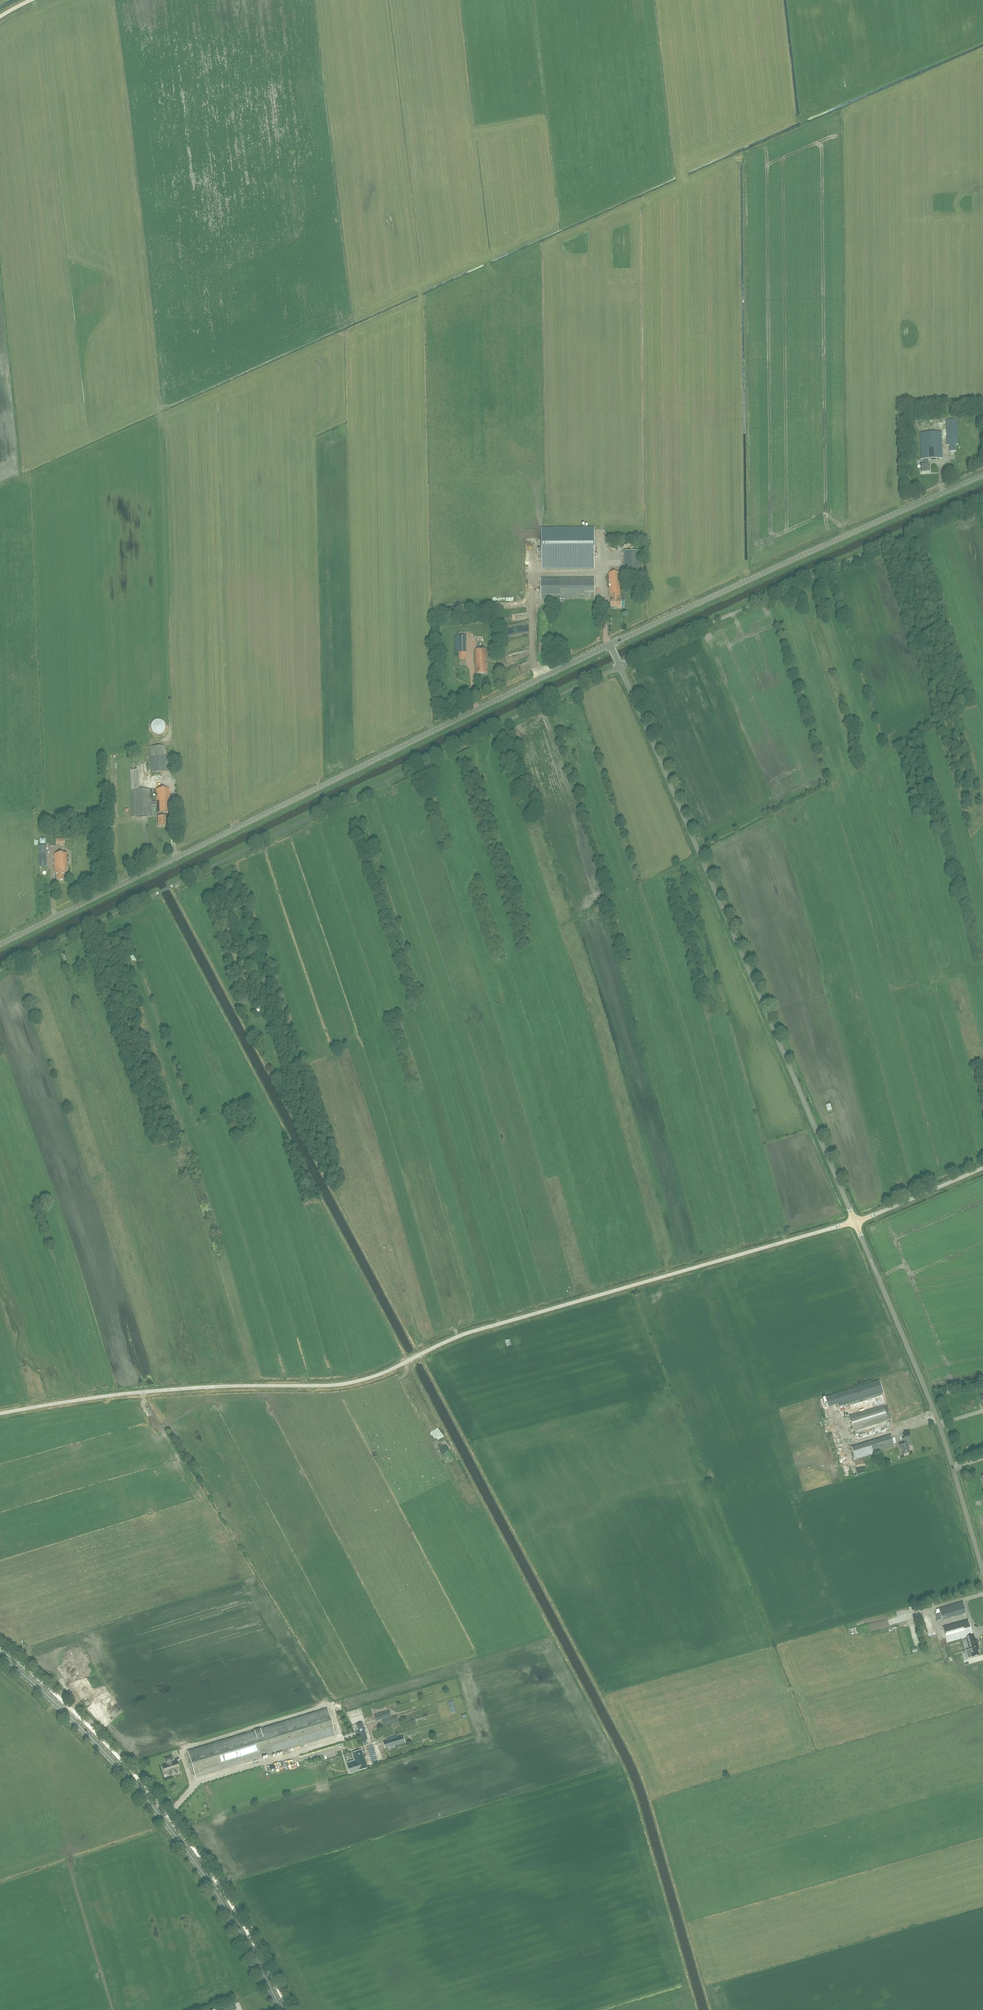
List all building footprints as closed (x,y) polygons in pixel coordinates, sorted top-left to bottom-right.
[(956,445),(958,445),(957,420),(946,420),(947,445),(949,445),(949,449),(949,451),(956,451),(956,445)] [(928,460),(943,459),(941,433),(920,434),(922,460),(923,460),(923,465),(921,465),(921,473),(930,472),(930,465),(929,465),(928,460)] [(542,552),(542,570),(594,570),(594,528),(542,528),(542,548),(542,552)] [(625,578),(641,578),(641,552),(625,552),(625,578)] [(621,607),(621,601),(619,601),(619,596),(620,596),(620,573),(609,573),(609,596),(613,596),(613,601),(611,601),(611,607),(618,607),(618,608),(621,608),(621,607)] [(594,578),(559,578),(541,578),(541,599),(559,599),(594,598),(594,599),(595,599),(595,598),(594,578),(595,578),(594,578)] [(461,641),(461,663),(470,663),(470,641),(461,641)] [(476,674),(487,674),(487,663),(486,663),(486,659),(487,659),(487,650),(475,650),(476,674)] [(151,772),(167,772),(167,757),(164,757),(164,747),(150,747),(151,772)] [(151,789),(136,790),(135,770),(130,770),(132,817),(152,816),(152,802),(157,802),(157,813),(159,813),(159,817),(158,817),(158,826),(166,825),(165,817),(164,817),(164,813),(170,812),(170,804),(169,804),(169,800),(170,800),(169,789),(156,789),(151,789)] [(39,867),(47,867),(46,845),(38,845),(39,867)] [(63,872),(67,872),(67,867),(66,867),(65,863),(67,863),(66,853),(54,854),(55,873),(56,873),(56,880),(64,879),(63,872)] [(883,1392),(879,1380),(835,1394),(825,1397),(828,1406),(837,1404),(838,1406),(883,1392)] [(884,1407),(884,1406),(849,1417),(854,1431),(888,1420),(888,1419),(891,1418),(887,1406),(884,1407)] [(902,1455),(910,1453),(908,1447),(912,1446),(909,1436),(903,1438),(905,1444),(899,1445),(902,1455)] [(891,1438),(852,1450),(855,1459),(894,1447),(891,1438)] [(465,1496),(467,1496),(467,1497),(473,1496),(469,1483),(462,1485),(465,1496)] [(938,1621),(966,1613),(963,1602),(939,1609),(940,1614),(936,1615),(938,1621)] [(968,1620),(943,1627),(947,1643),(966,1637),(970,1649),(966,1650),(968,1657),(978,1654),(977,1651),(979,1650),(976,1640),(974,1641),(972,1635),(973,1635),(968,1620)] [(188,1752),(196,1778),(335,1735),(327,1709),(188,1752)] [(389,1710),(374,1715),(376,1721),(391,1716),(389,1710)] [(397,1715),(382,1720),(384,1726),(399,1721),(397,1715)] [(362,1741),(366,1740),(368,1740),(362,1722),(356,1724),(358,1731),(355,1732),(356,1735),(359,1734),(362,1741)] [(401,1737),(385,1742),(387,1748),(389,1747),(390,1750),(394,1748),(394,1746),(403,1743),(401,1737)] [(346,1765),(348,1773),(366,1768),(360,1750),(352,1752),(355,1762),(352,1763),(351,1762),(348,1763),(348,1764),(346,1765)] [(167,1765),(162,1766),(165,1774),(170,1773),(170,1775),(177,1773),(176,1771),(179,1770),(177,1762),(173,1763),(171,1757),(165,1759),(167,1765)]
